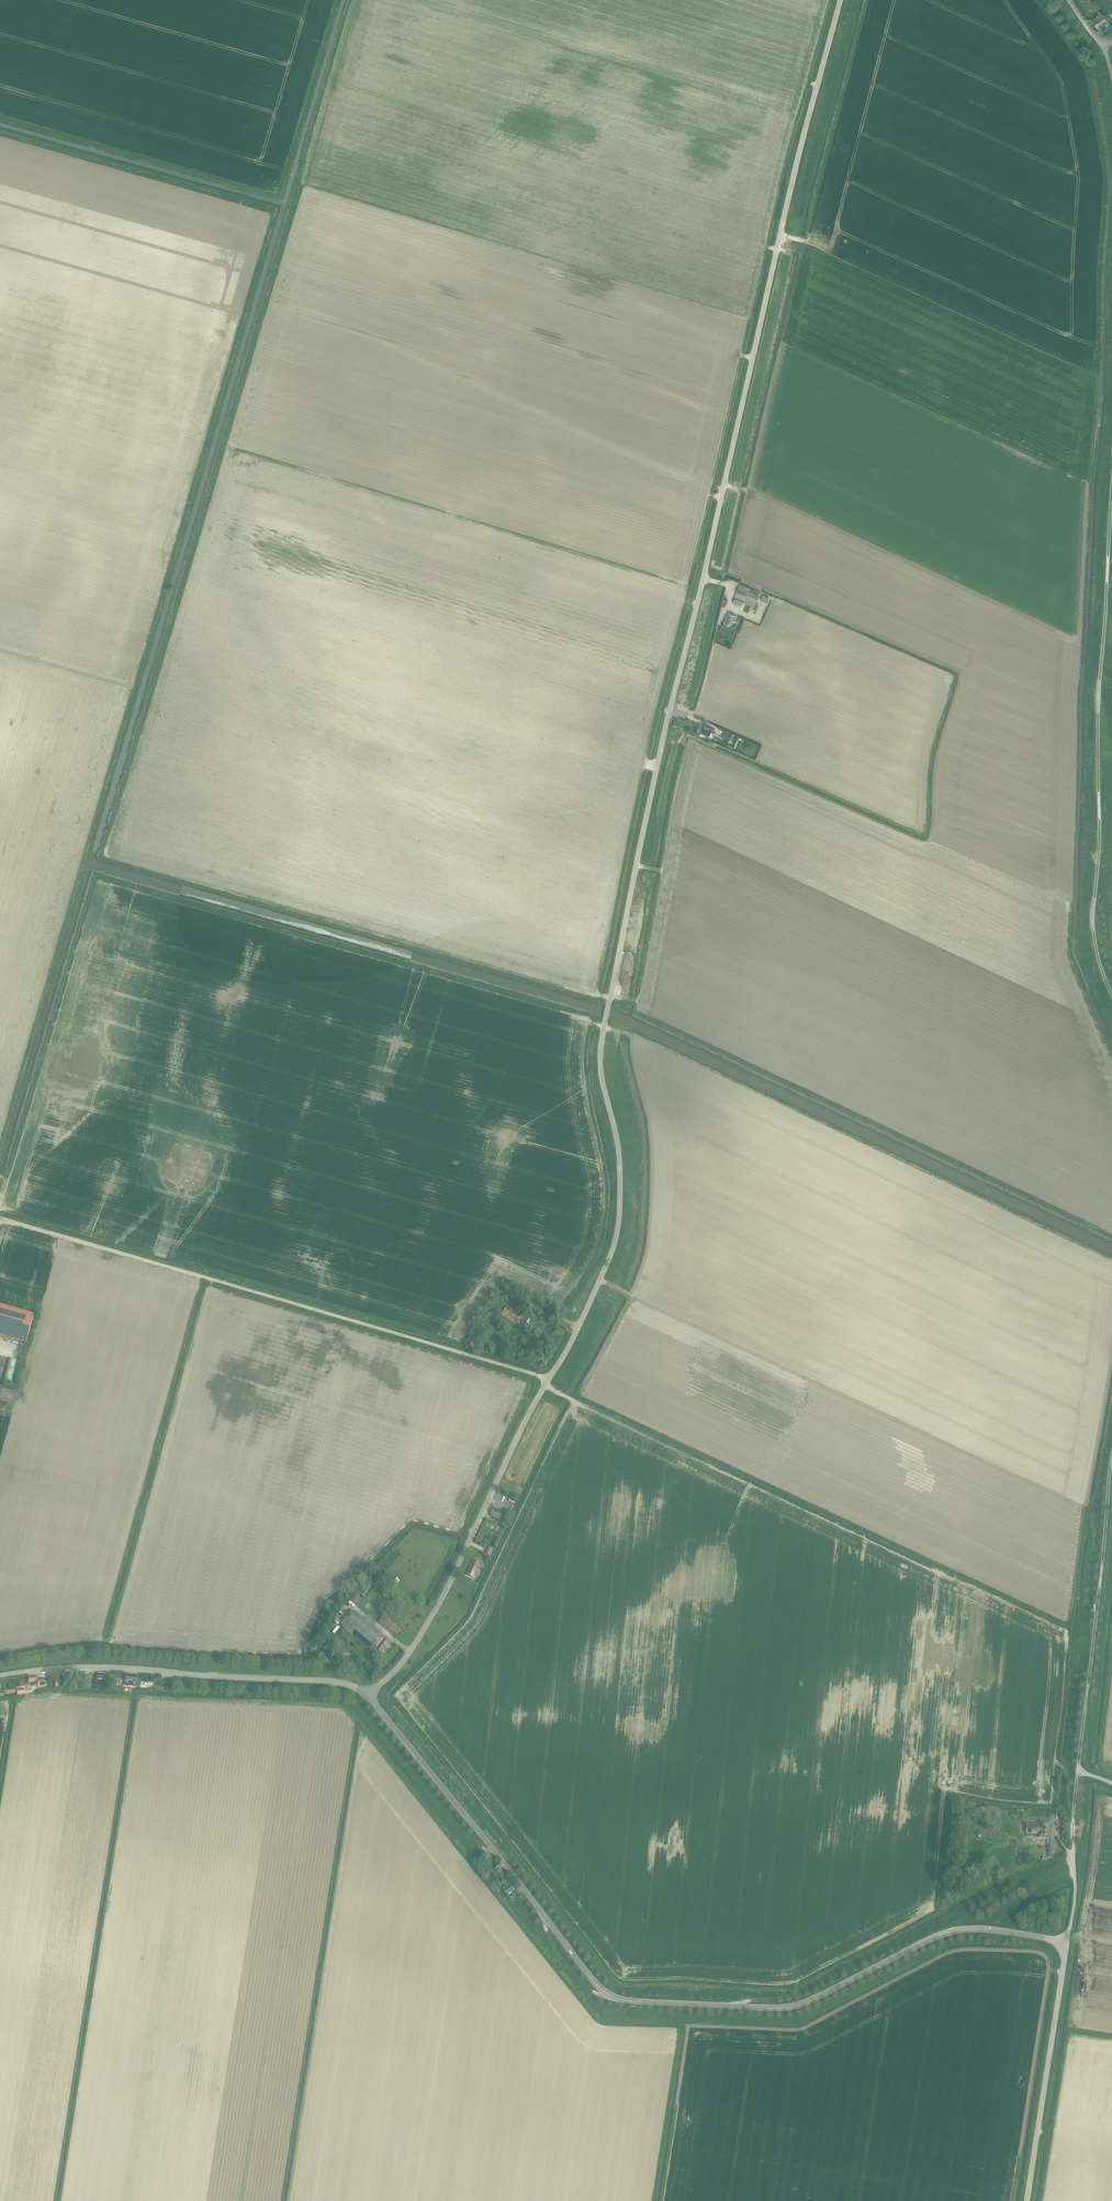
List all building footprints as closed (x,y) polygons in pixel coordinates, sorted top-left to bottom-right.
[(1098,27),(1107,20),(1102,14),(1093,20),(1098,27)] [(760,592),(740,584),(735,597),(744,601),(743,602),(754,607),(760,592)] [(734,598),(732,602),(741,606),(743,602),(734,598)] [(737,617),(728,613),(724,622),(731,626),(733,620),(735,621),(737,617)] [(700,732),(708,736),(710,732),(714,734),(715,730),(712,728),(703,724),(701,728),(700,728),(698,731),(700,732)] [(725,730),(721,737),(729,741),(731,742),(734,736),(732,735),(732,734),(725,730)] [(518,1324),(523,1328),(524,1329),(531,1319),(523,1314),(521,1317),(511,1310),(507,1307),(506,1308),(498,1303),(493,1309),(502,1314),(501,1315),(517,1325),(518,1324)] [(25,1343),(33,1315),(0,1306),(0,1336),(25,1343)] [(13,1383),(19,1362),(9,1359),(2,1380),(13,1383)] [(490,1516),(500,1520),(504,1512),(494,1508),(490,1516)] [(488,1547),(485,1554),(490,1557),(494,1550),(488,1547)] [(467,1575),(473,1578),(478,1567),(481,1569),(483,1565),(475,1561),(467,1575)] [(354,1611),(342,1626),(373,1652),(374,1651),(381,1656),(392,1642),(354,1611)] [(402,1630),(385,1617),(379,1624),(396,1637),(402,1630)] [(125,1681),(124,1686),(136,1687),(140,1687),(141,1681),(137,1681),(137,1675),(125,1674),(125,1681)] [(33,1686),(38,1685),(38,1687),(46,1686),(44,1678),(37,1680),(37,1676),(28,1677),(29,1683),(32,1683),(33,1686)] [(1048,1839),(1049,1825),(1039,1824),(1038,1825),(1034,1825),(1028,1824),(1027,1833),(1038,1834),(1038,1838),(1048,1839)] [(505,1874),(506,1873),(500,1866),(495,1870),(500,1877),(504,1882),(509,1878),(505,1874)] [(511,1884),(503,1890),(507,1895),(514,1889),(511,1884)]
